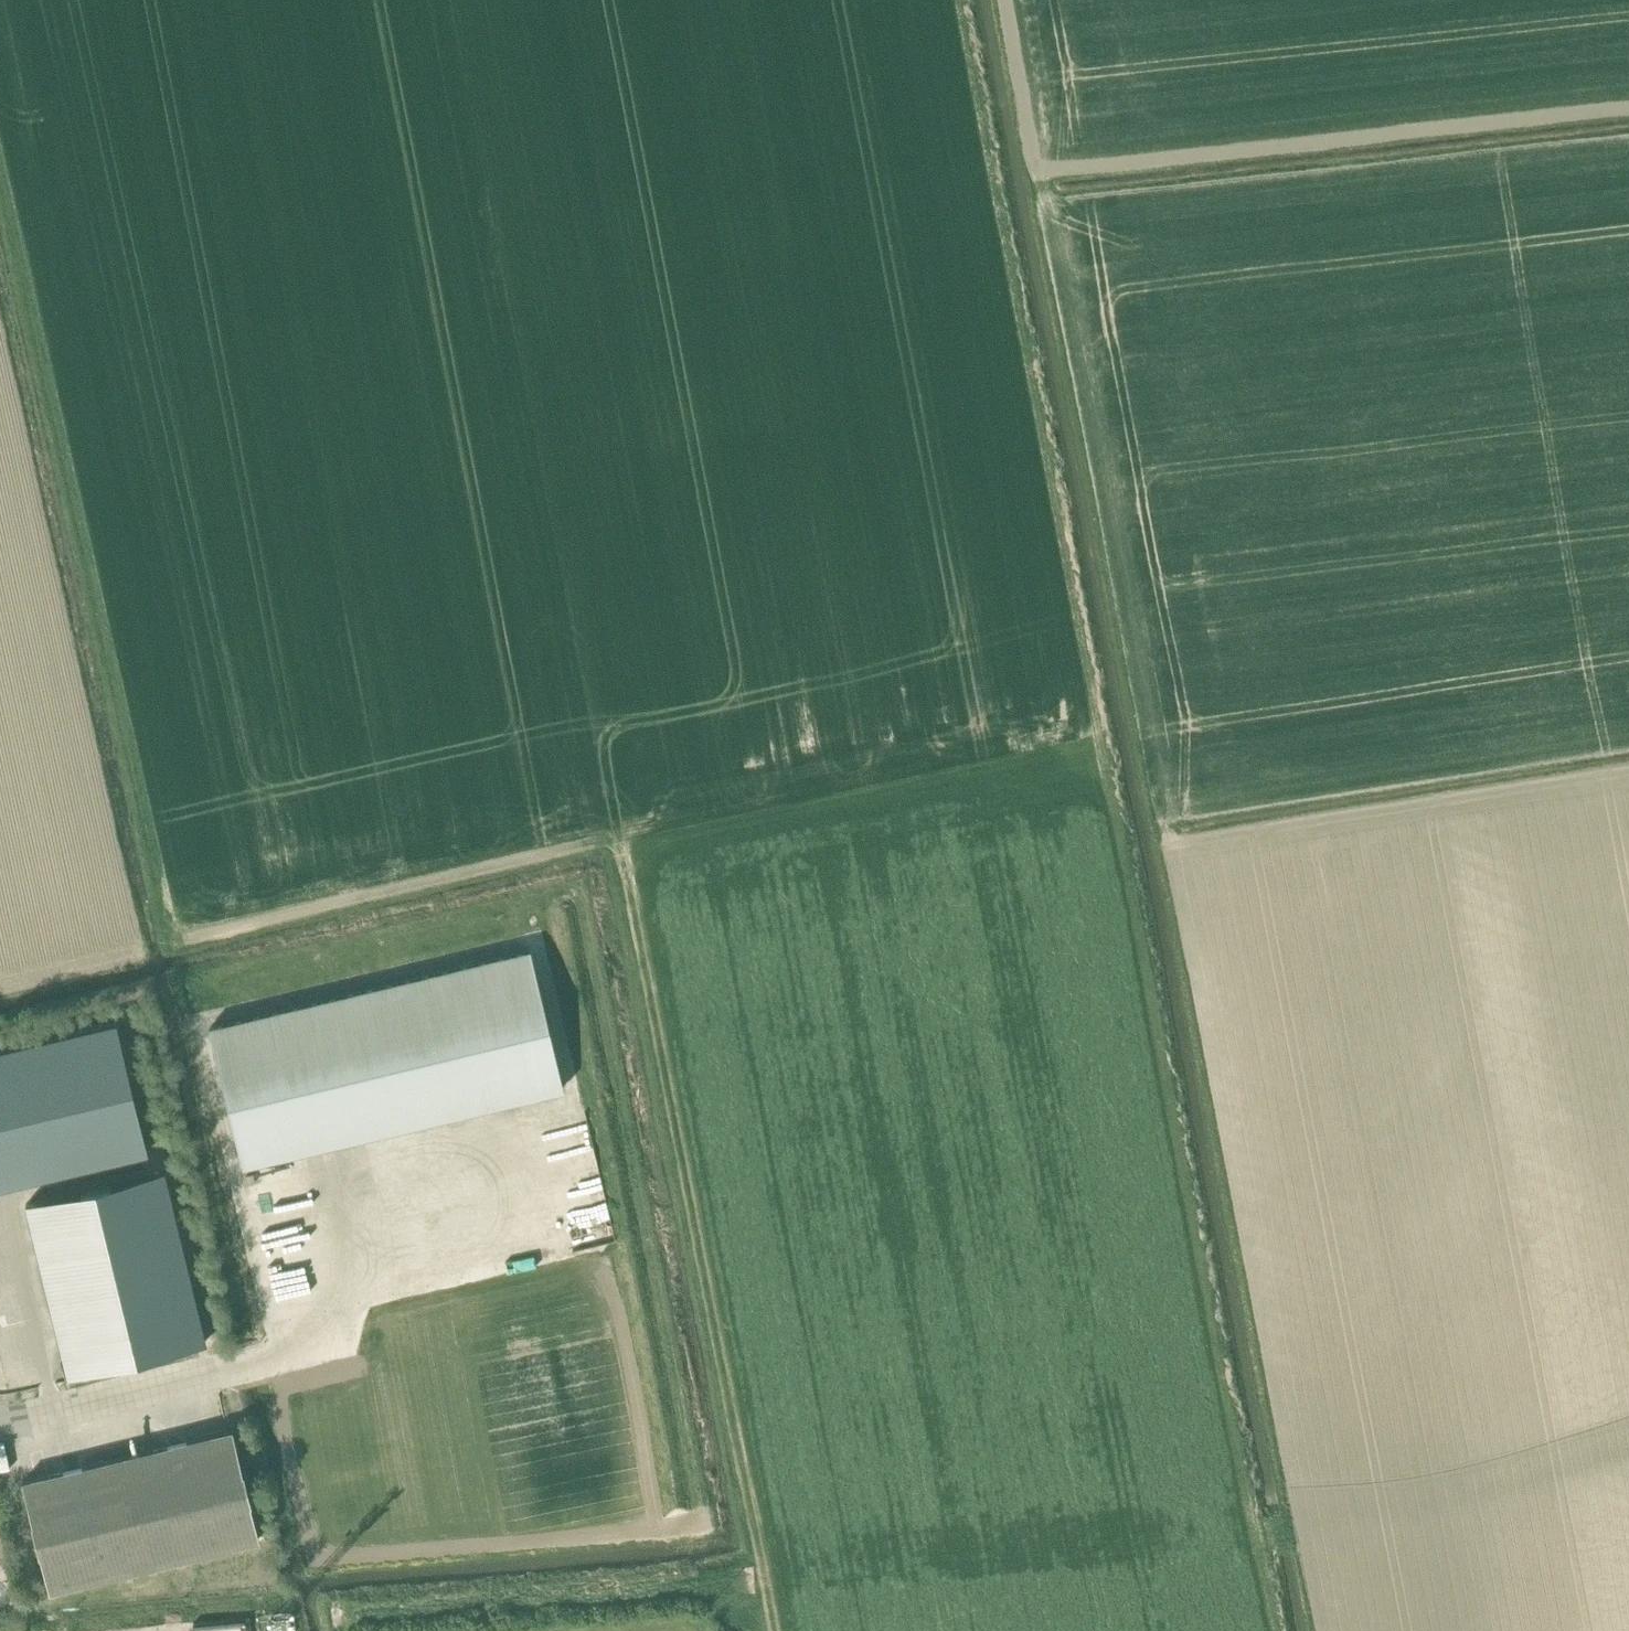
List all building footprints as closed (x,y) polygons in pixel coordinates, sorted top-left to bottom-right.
[(564,1090),(530,949),(208,1026),(242,1168),(564,1090)] [(147,1152),(116,1023),(0,1051),(0,1187),(147,1152)] [(25,1204),(67,1375),(205,1342),(163,1170),(25,1204)] [(268,1212),(277,1243),(324,1230),(315,1199),(268,1212)] [(258,1539),(231,1430),(22,1481),(48,1591),(258,1539)]
